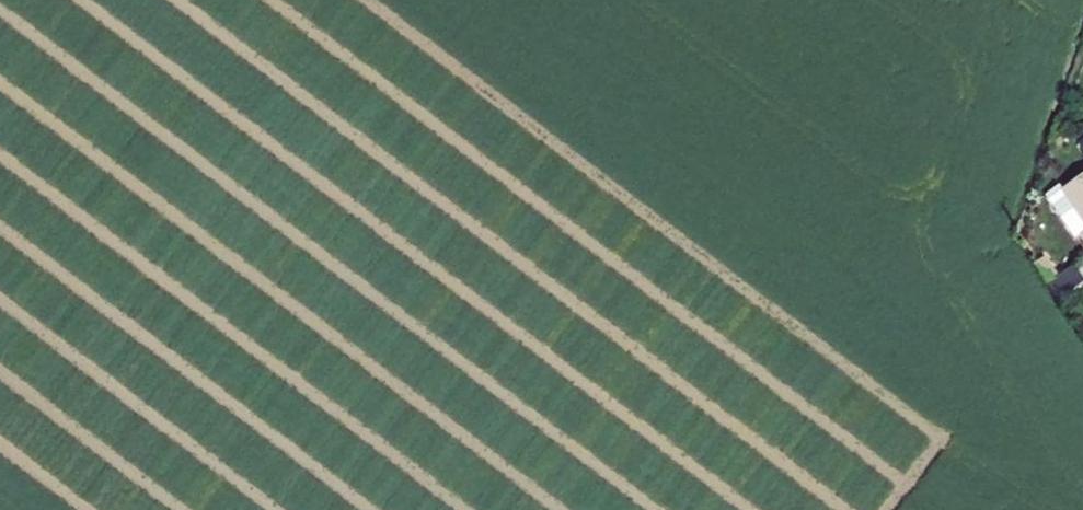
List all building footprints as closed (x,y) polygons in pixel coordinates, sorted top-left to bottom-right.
[(1062,191),(1060,188),(1046,197),(1075,240),(1081,237),(1082,240),(1082,178),(1062,191)] [(1033,264),(1039,270),(1050,261),(1045,255),(1033,264)] [(1039,270),(1047,281),(1059,273),(1050,261),(1039,270)] [(1082,281),(1072,264),(1059,273),(1047,281),(1058,297),(1082,281)]
